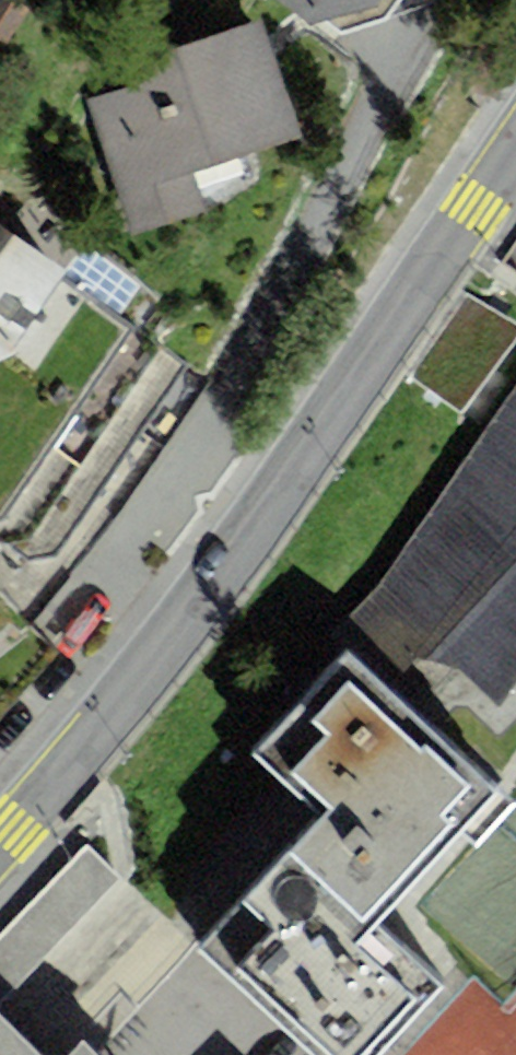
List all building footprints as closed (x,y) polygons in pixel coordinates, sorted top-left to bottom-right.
[(310,24),(376,7),(381,0),(277,0),(310,24)] [(126,63),(133,84),(85,100),(129,235),(207,210),(195,173),(302,138),(263,19),(126,63)] [(210,378),(0,222),(0,590),(30,626),(210,378)] [(466,293),(410,377),(460,413),(515,341),(515,322),(466,293)] [(341,639),(353,649),(439,731),(463,704),(501,736),(515,720),(515,386),(341,639)] [(445,993),(370,923),(499,787),(439,731),(353,649),(261,746),(335,816),(296,857),(291,852),(200,947),(314,1054),(386,1054),(445,993)] [(57,931),(121,871),(95,843),(31,903),(57,931)] [(0,1019),(0,1054),(38,1054),(0,1019)] [(82,1042),(69,1054),(95,1054),(82,1042)]
